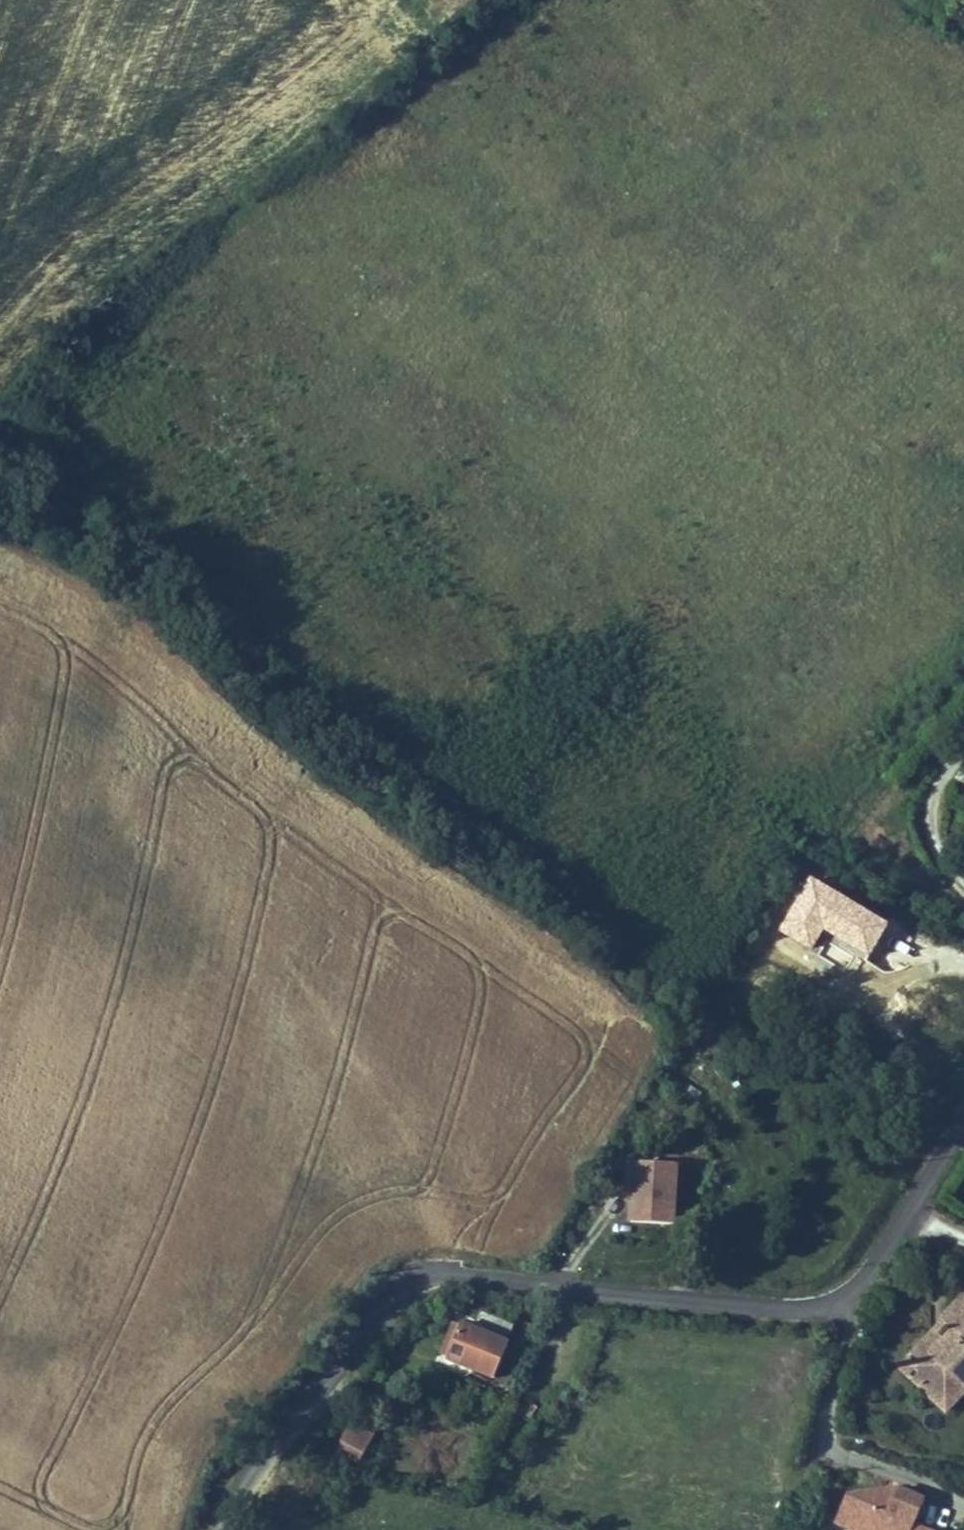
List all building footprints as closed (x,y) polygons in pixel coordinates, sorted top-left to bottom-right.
[(799,893),(791,906),(817,924),(826,911),(799,893)] [(633,1210),(677,1213),(680,1161),(636,1159),(633,1210)] [(896,1364),(941,1412),(963,1391),(963,1301),(896,1364)] [(446,1309),(433,1344),(484,1363),(497,1328),(446,1309)] [(333,1454),(359,1467),(371,1442),(345,1429),(333,1454)] [(924,1499),(895,1487),(844,1491),(833,1519),(849,1526),(847,1529),(911,1529),(924,1499)]
